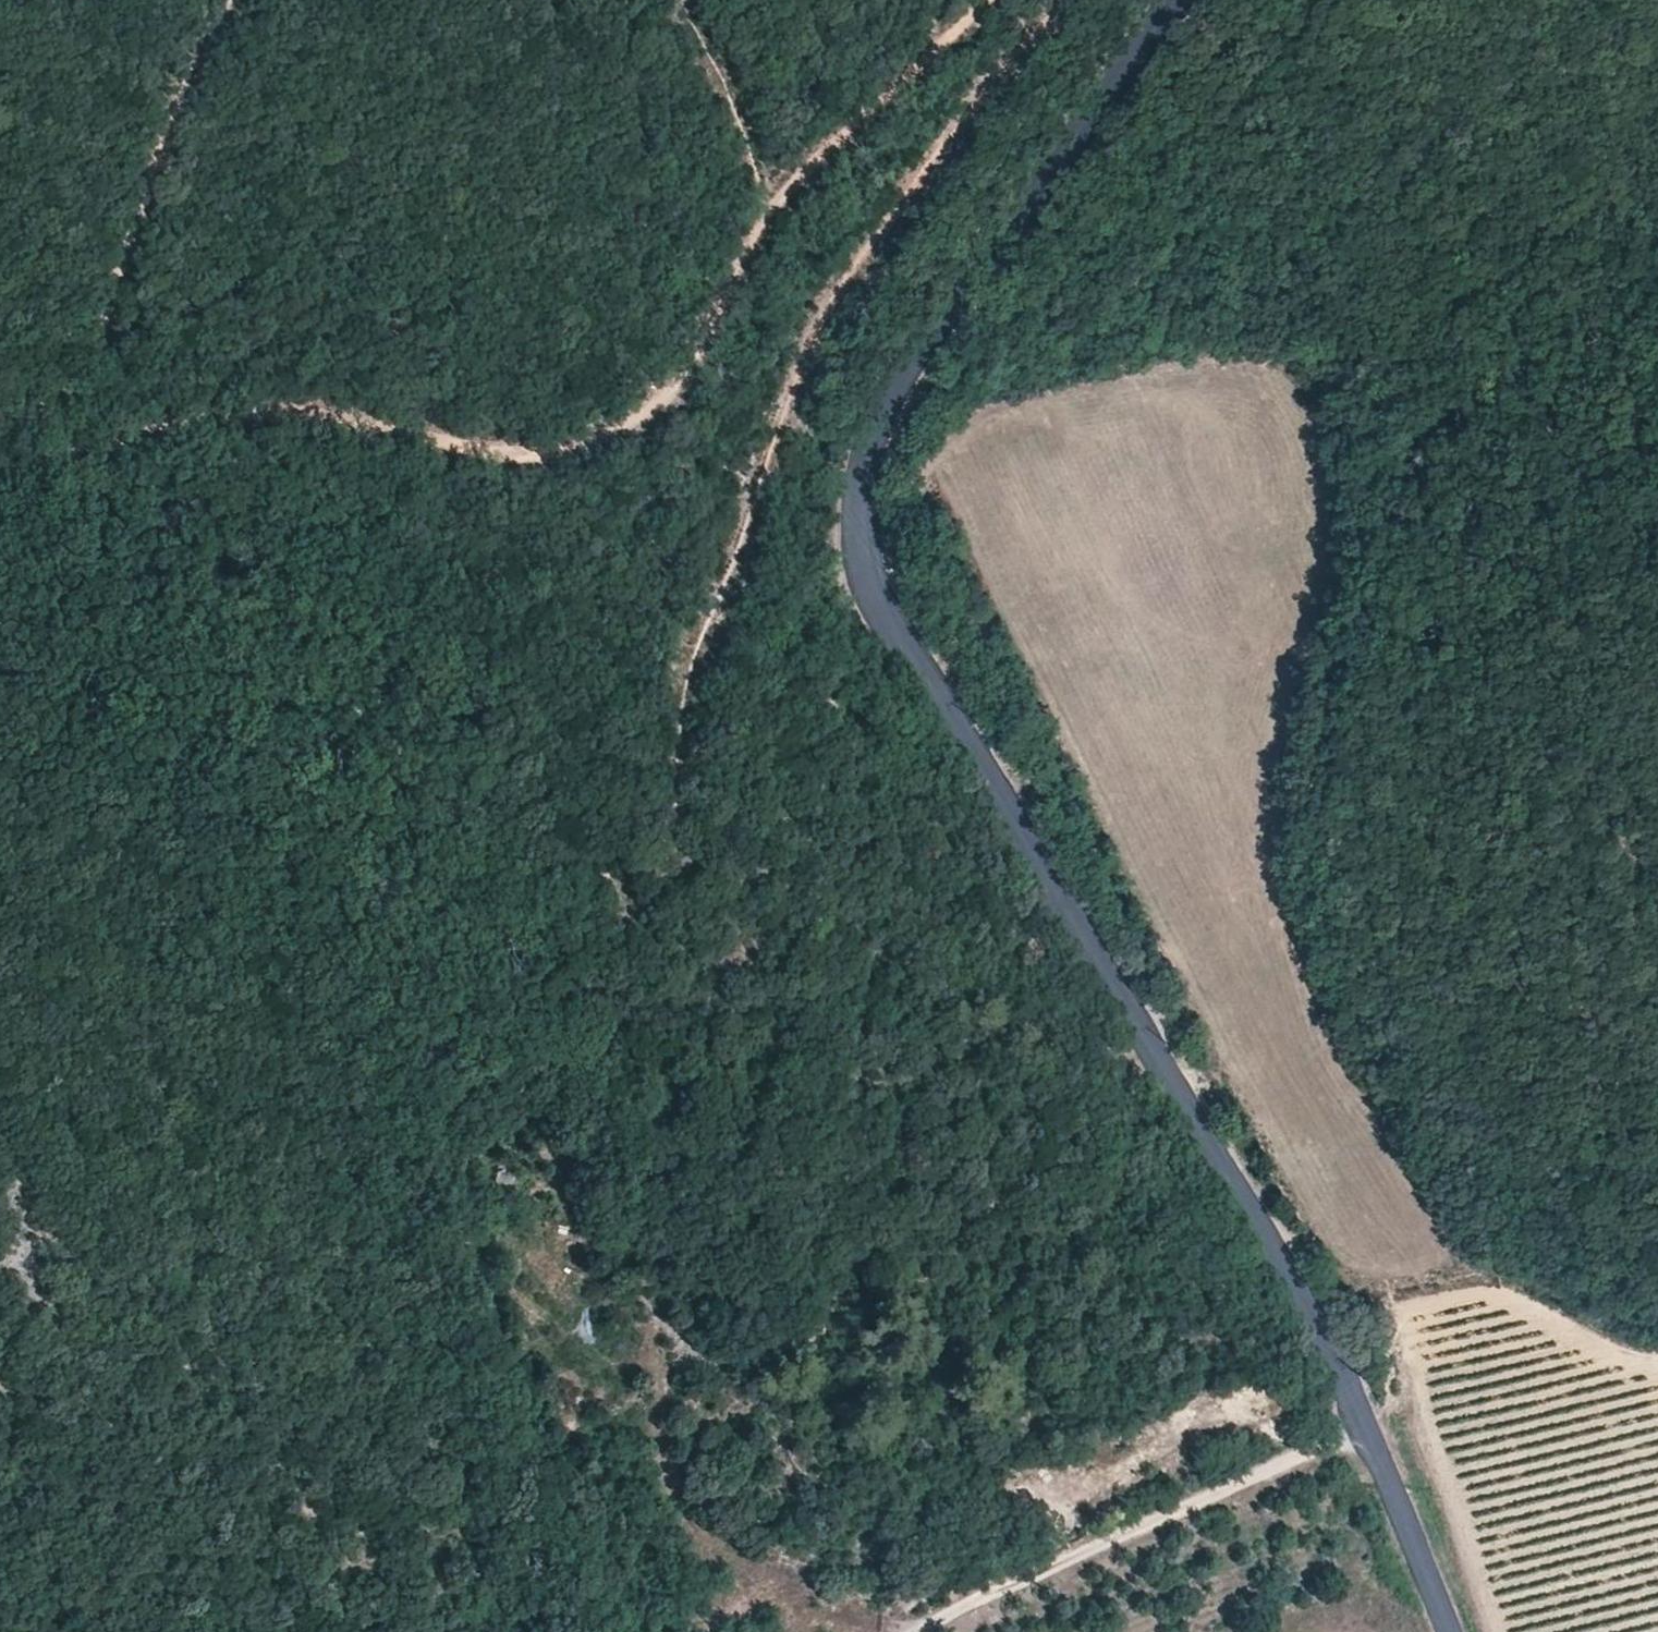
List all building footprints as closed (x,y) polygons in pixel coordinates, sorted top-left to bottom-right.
[(498,1184),(515,1185),(516,1167),(499,1166),(498,1184)]
